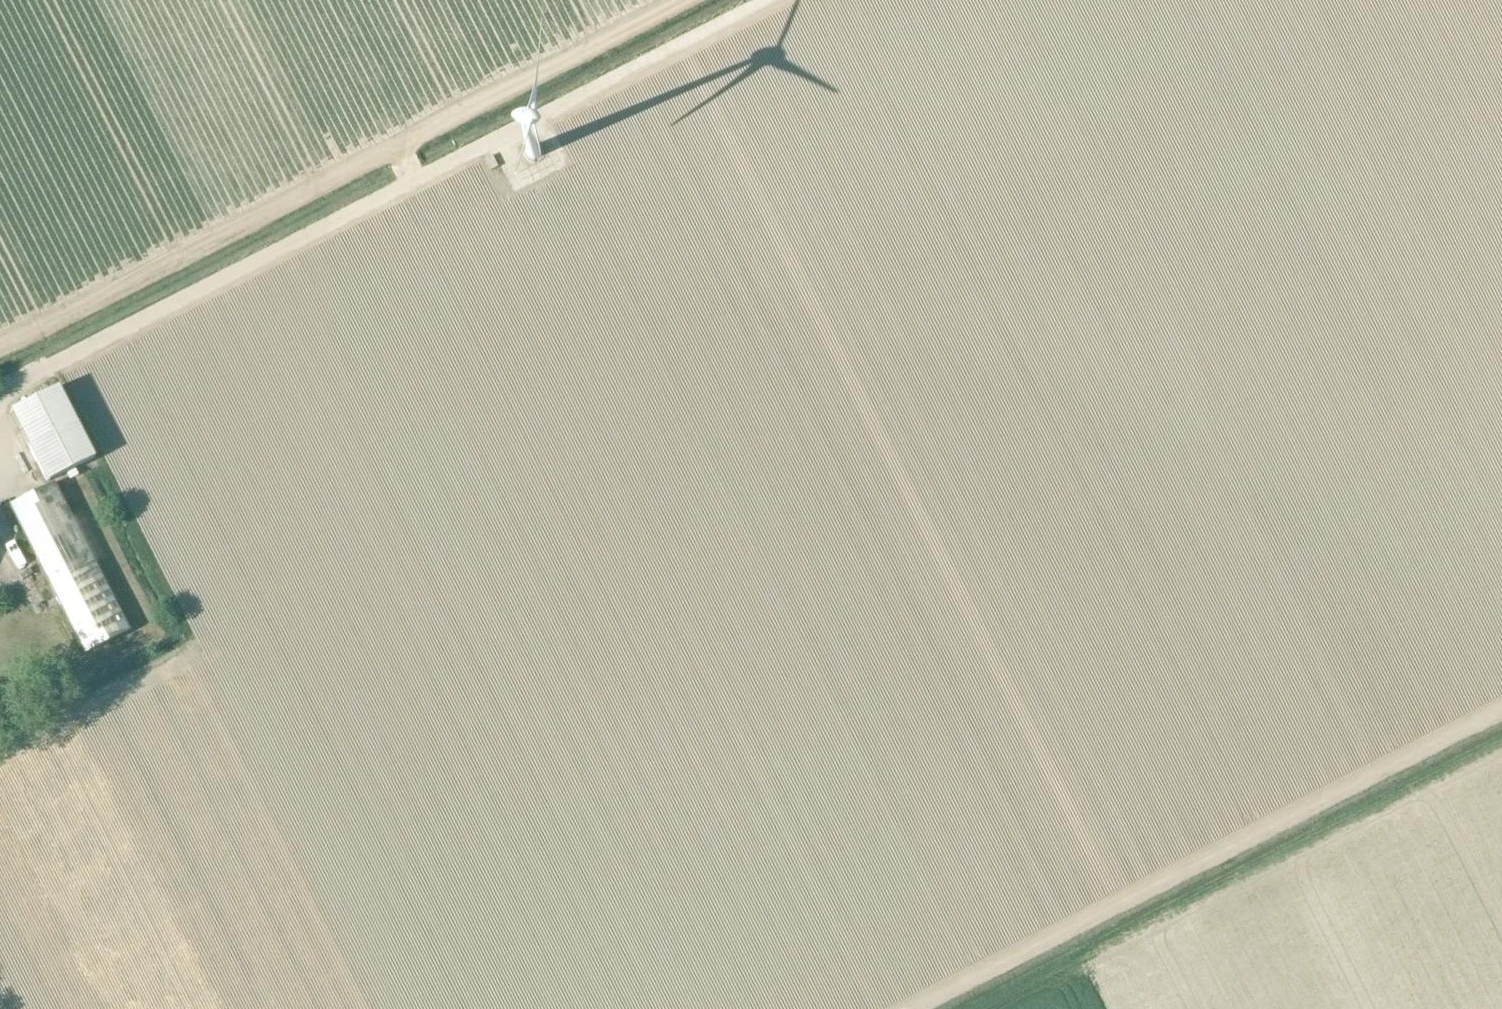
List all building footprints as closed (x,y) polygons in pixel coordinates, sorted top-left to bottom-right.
[(533,159),(534,159),(535,159),(536,159),(537,158),(538,158),(538,157),(539,157),(539,156),(540,156),(540,155),(540,154),(540,153),(540,152),(540,151),(540,150),(540,149),(539,148),(538,147),(537,146),(536,146),(535,146),(535,145),(534,145),(533,145),(532,145),(532,146),(531,146),(530,146),(530,147),(529,147),(528,148),(528,149),(527,149),(527,150),(527,151),(527,152),(527,153),(527,154),(527,155),(527,156),(528,156),(528,157),(529,157),(529,158),(530,158),(531,159),(532,159),(533,159)] [(11,412),(47,484),(95,459),(58,388),(11,412)] [(8,506),(82,651),(128,629),(54,485),(8,506)]
